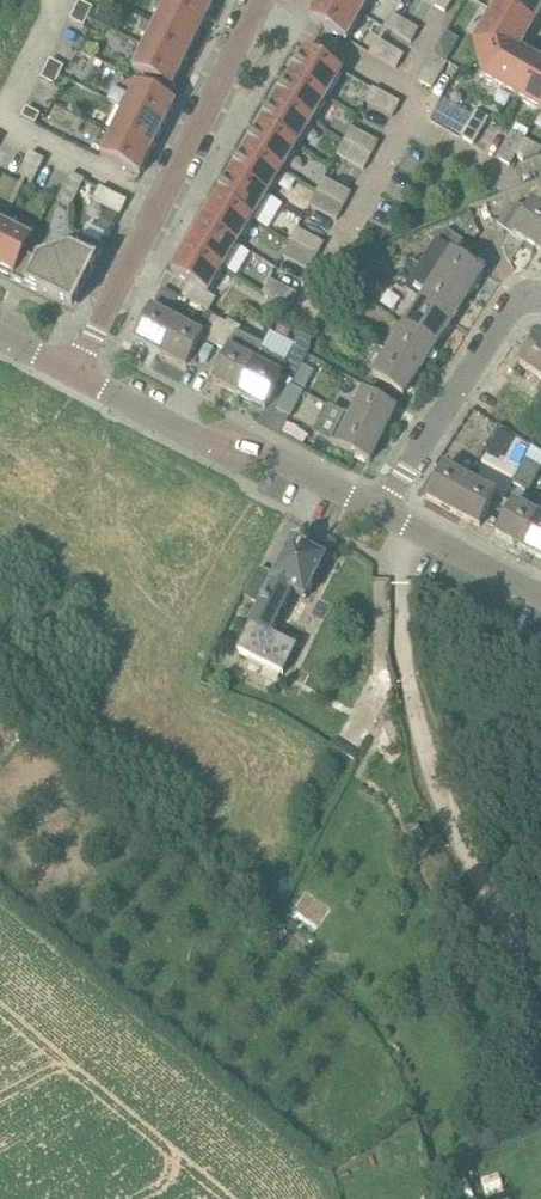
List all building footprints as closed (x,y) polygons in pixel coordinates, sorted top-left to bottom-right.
[(208,18),(172,0),(168,0),(157,21),(196,41),(197,40),(196,40),(207,18),(208,18)] [(208,18),(208,17),(208,16),(216,0),(172,0),(208,18)] [(362,15),(336,0),(320,0),(309,18),(347,40),(362,15)] [(362,15),(370,0),(336,0),(362,15)] [(453,0),(436,0),(434,5),(446,12),(453,0)] [(534,0),(499,0),(492,11),(493,12),(530,33),(540,14),(540,4),(534,0)] [(89,17),(93,8),(80,1),(75,10),(89,17)] [(84,26),(89,17),(75,10),(70,19),(84,26)] [(521,50),(530,33),(493,12),(474,44),(479,61),(521,50)] [(392,14),(385,28),(411,43),(419,30),(392,14)] [(196,42),(196,41),(157,21),(146,45),(185,65),(185,64),(195,42),(196,42)] [(397,68),(404,55),(378,40),(370,53),(397,68)] [(184,66),(185,65),(146,45),(134,68),(133,70),(172,89),(173,87),(184,65),(184,66)] [(291,74),(329,97),(344,72),(306,50),(299,61),(298,60),(291,72),(292,73),(291,74)] [(516,97),(537,60),(521,50),(479,61),(484,78),(516,97)] [(432,89),(444,69),(447,62),(434,55),(419,81),(432,89)] [(60,76),(64,66),(51,60),(46,69),(60,76)] [(537,60),(516,97),(540,111),(540,62),(537,60)] [(55,85),(60,76),(46,69),(41,78),(55,85)] [(469,69),(460,72),(462,80),(472,77),(469,69)] [(314,122),(329,97),(291,74),(285,85),(283,85),(276,96),(277,97),(276,99),(314,122)] [(164,128),(165,127),(164,127),(175,105),(176,105),(177,103),(137,84),(136,85),(137,86),(125,109),(164,128)] [(393,116),(400,103),(373,88),(366,102),(393,116)] [(299,146),(314,122),(276,99),(270,110),(268,109),(261,121),(262,122),(261,124),(299,146)] [(432,120),(461,137),(469,123),(440,106),(432,120)] [(22,117),(36,124),(41,114),(27,107),(22,117)] [(153,151),(153,150),(164,128),(164,129),(164,128),(125,109),(113,133),(153,151)] [(474,145),(489,119),(489,118),(476,111),(461,137),(474,145)] [(284,171),(299,146),(261,124),(255,135),(253,134),(246,146),(248,146),(246,148),(284,171)] [(345,141),(371,157),(379,142),(352,128),(345,141)] [(516,156),(526,139),(512,131),(497,158),(511,166),(516,156)] [(113,133),(102,154),(101,156),(141,176),(142,174),(141,174),(152,152),(153,151),(113,133)] [(516,156),(524,160),(540,153),(540,151),(540,147),(526,139),(516,156)] [(364,169),(371,157),(345,141),(338,155),(364,169)] [(269,196),(284,171),(246,148),(240,159),(239,158),(231,170),(233,171),(231,173),(269,196)] [(39,171),(45,160),(30,153),(25,164),(39,171)] [(39,171),(25,164),(19,174),(34,182),(39,171)] [(85,180),(71,173),(58,201),(71,207),(85,180)] [(254,221),(269,196),(231,173),(225,184),(224,183),(217,195),(218,195),(216,198),(254,221)] [(317,192),(344,208),(352,193),(325,178),(317,192)] [(121,215),(128,201),(100,188),(94,201),(121,215)] [(337,220),(344,208),(317,192),(310,205),(337,220)] [(536,205),(540,198),(540,194),(539,192),(528,210),(519,204),(508,208),(498,224),(513,234),(538,251),(540,246),(540,208),(536,205)] [(239,245),(254,221),(216,198),(201,222),(239,245)] [(95,227),(106,233),(109,234),(117,215),(105,209),(95,227)] [(224,270),(239,245),(201,222),(186,247),(224,270)] [(5,224),(0,234),(0,270),(9,275),(10,272),(14,274),(26,254),(34,239),(32,238),(6,225),(5,224)] [(290,242),(317,258),(324,243),(297,229),(290,242)] [(421,268),(467,298),(483,274),(462,259),(470,246),(448,232),(430,238),(437,243),(421,268)] [(71,250),(55,255),(73,310),(104,248),(79,235),(71,250)] [(310,270),(317,258),(290,242),(283,256),(310,270)] [(209,294),(224,270),(186,247),(171,272),(190,283),(182,296),(208,312),(217,299),(209,294)] [(11,279),(73,310),(55,255),(39,261),(26,254),(14,274),(11,279)] [(451,323),(467,298),(421,268),(406,292),(420,301),(419,302),(451,323)] [(290,307),(297,294),(270,279),(263,293),(290,307)] [(435,347),(451,323),(419,302),(403,327),(435,347)] [(160,355),(178,321),(152,307),(135,342),(160,355)] [(212,346),(224,323),(212,316),(203,334),(178,321),(160,355),(187,369),(202,341),(212,346)] [(238,394),(262,349),(261,348),(263,345),(240,333),(243,327),(228,320),(226,324),(224,323),(212,346),(226,354),(212,381),(238,394)] [(419,372),(435,347),(403,327),(388,352),(419,372)] [(262,349),(238,394),(264,408),(282,375),(280,374),(284,367),(296,373),(301,364),(309,349),(310,340),(299,333),(286,361),(262,349)] [(538,335),(519,365),(540,379),(540,337),(538,335)] [(402,397),(419,372),(388,352),(372,377),(402,397)] [(301,364),(296,373),(289,386),(303,393),(314,370),(301,364)] [(291,418),(303,393),(289,386),(277,412),(291,418)] [(349,419),(385,437),(398,411),(362,393),(349,419)] [(385,437),(349,419),(328,408),(315,433),(339,445),(338,447),(351,454),(350,454),(371,465),(385,437)] [(506,449),(513,436),(500,429),(493,442),(506,449)] [(513,483),(530,492),(540,470),(540,469),(525,461),(513,483)] [(453,509),(469,479),(444,465),(428,495),(453,509)] [(469,479),(453,509),(479,523),(495,493),(469,479)] [(540,518),(540,516),(515,503),(498,535),(525,549),(540,518)] [(525,549),(540,558),(540,518),(525,549)] [(305,597),(326,559),(305,548),(306,546),(293,540),(275,575),(260,568),(246,598),(260,605),(251,622),(252,623),(239,649),(284,671),(296,645),(274,632),(294,592),(305,597)]
